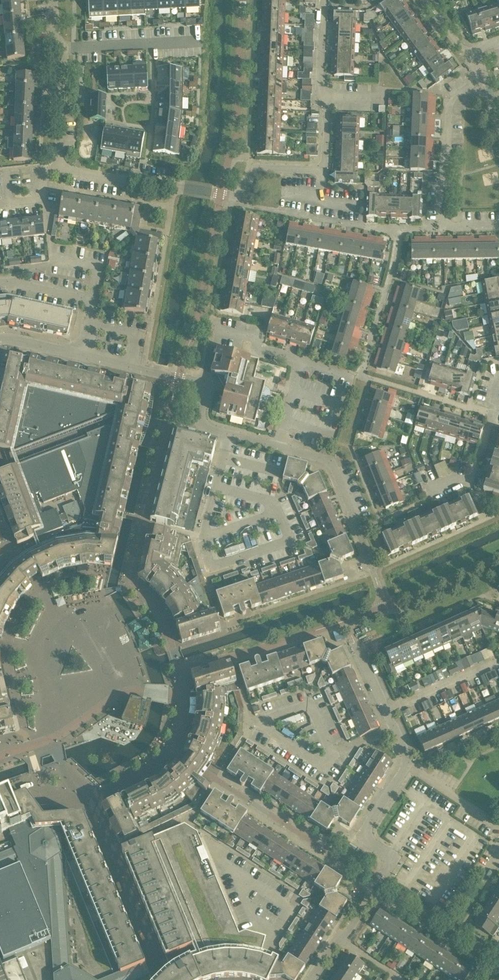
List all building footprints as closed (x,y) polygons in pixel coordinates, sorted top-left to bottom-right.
[(89,18),(103,18),(104,18),(103,3),(103,0),(88,0),(89,18)] [(103,3),(104,18),(117,17),(119,17),(118,7),(118,0),(103,0),(103,3)] [(118,7),(119,17),(131,16),(132,16),(131,1),(131,0),(118,0),(118,7)] [(131,1),(132,16),(145,15),(145,11),(144,6),(144,0),(131,0),(131,1)] [(144,6),(145,11),(158,10),(157,0),(144,0),(144,6)] [(158,10),(159,10),(171,9),(171,3),(170,0),(157,0),(158,10)] [(171,3),(171,9),(173,9),(185,8),(185,0),(170,0),(171,3)] [(185,8),(186,8),(200,8),(200,0),(185,0),(185,8)] [(389,0),(384,0),(379,4),(385,13),(394,7),(389,0)] [(280,3),(263,2),(263,10),(266,10),(266,13),(284,13),(285,3),(280,3)] [(401,2),(394,7),(385,13),(392,22),(409,9),(404,2),(402,4),(401,2)] [(21,14),(20,3),(3,5),(4,15),(21,14)] [(498,4),(487,7),(494,29),(498,27),(498,9),(498,4)] [(494,29),(487,7),(477,11),(483,29),(485,28),(486,31),(494,29)] [(414,16),(409,9),(392,22),(398,31),(413,20),(412,17),(414,16)] [(334,10),(333,21),(344,21),(345,10),(334,10)] [(356,11),(345,10),(344,21),(355,22),(356,11)] [(483,29),(477,11),(466,14),(473,35),(481,32),(480,30),(483,29)] [(370,13),(372,20),(374,22),(379,18),(374,12),(370,13)] [(263,15),(262,23),(284,24),(284,13),(266,13),(266,15),(263,15)] [(21,14),(4,15),(5,26),(22,24),(21,14)] [(413,20),(398,31),(404,39),(422,27),(417,20),(415,21),(413,20)] [(344,21),(333,21),(333,29),(336,29),(336,32),(355,33),(355,22),(344,21)] [(284,24),(262,23),(262,32),(265,32),(265,34),(284,35),(284,24)] [(23,35),(22,24),(5,26),(6,37),(23,35)] [(422,27),(404,39),(411,48),(426,37),(425,35),(427,33),(422,27)] [(333,34),(333,43),(355,43),(355,33),(336,32),(336,35),(333,34)] [(386,38),(382,33),(377,37),(381,41),(386,38)] [(262,37),(262,45),(283,46),(284,35),(265,34),(265,37),(262,37)] [(24,46),(23,35),(6,37),(7,48),(24,46)] [(428,39),(426,37),(411,48),(417,57),(435,44),(430,37),(428,39)] [(355,43),(333,43),(332,51),(335,51),(335,54),(354,54),(355,43)] [(440,51),(435,44),(417,57),(423,66),(439,55),(437,53),(440,51)] [(283,46),(262,45),(261,53),(264,54),(264,56),(283,57),(283,46)] [(24,46),(7,48),(8,59),(25,57),(24,46)] [(393,52),(388,57),(391,61),(397,57),(393,52)] [(332,56),(332,64),(354,65),(354,54),(335,54),(335,56),(332,56)] [(440,57),(439,55),(423,66),(430,75),(439,68),(447,62),(443,55),(440,57)] [(283,57),(264,56),(264,59),(261,59),(261,66),(287,68),(288,57),(283,57)] [(447,62),(439,68),(445,77),(454,71),(447,62)] [(147,63),(133,64),(133,67),(134,88),(148,88),(147,63)] [(354,65),(332,64),(332,73),(335,73),(335,76),(345,76),(345,81),(357,81),(357,76),(354,76),(354,65)] [(261,66),(261,75),(264,75),(264,78),(282,79),(287,79),(287,68),(261,66)] [(107,68),(108,90),(121,89),(120,67),(107,68)] [(120,67),(121,89),(134,88),(133,67),(120,67)] [(159,68),(159,82),(183,83),(183,68),(159,68)] [(445,77),(439,68),(430,75),(436,84),(445,77)] [(18,73),(17,84),(34,85),(35,73),(18,73)] [(403,80),(408,87),(413,84),(408,77),(403,80)] [(260,80),(260,88),(286,89),(287,85),(282,85),(282,79),(264,78),(263,80),(260,80)] [(426,89),(427,86),(422,80),(418,83),(423,89),(426,89)] [(159,97),(183,97),(183,83),(159,82),(159,97)] [(17,84),(17,95),(34,96),(34,85),(17,84)] [(286,89),(260,88),(260,97),(263,97),(263,99),(281,100),(281,94),(286,94),(286,89)] [(104,120),(105,121),(106,95),(105,95),(91,94),(90,120),(104,120)] [(414,94),(413,105),(435,106),(435,98),(432,97),(432,94),(414,94)] [(17,95),(16,106),(33,107),(34,96),(17,95)] [(159,97),(158,110),(183,112),(183,97),(159,97)] [(260,102),(259,109),(281,110),(281,100),(263,99),(263,102),(260,102)] [(435,106),(413,105),(413,116),(432,116),(432,114),(435,114),(435,106)] [(33,107),(16,106),(16,117),(33,118),(33,107)] [(281,110),(259,109),(259,118),(262,118),(262,121),(280,122),(281,110)] [(158,110),(157,123),(181,126),(183,112),(158,110)] [(351,113),(351,118),(340,117),(340,120),(337,120),(337,128),(351,129),(359,129),(359,118),(363,118),(363,113),(351,113)] [(432,116),(413,116),(412,127),(434,127),(435,119),(432,119),(432,116)] [(33,118),(16,117),(15,129),(33,129),(33,118)] [(280,122),(262,121),(261,123),(258,123),(258,131),(280,132),(280,122)] [(155,137),(167,139),(179,140),(181,126),(157,123),(155,137)] [(309,123),(308,133),(317,134),(318,124),(309,123)] [(105,126),(101,150),(114,152),(118,128),(105,126)] [(434,127),(412,127),(412,137),(431,138),(431,136),(434,136),(434,127)] [(118,128),(114,152),(126,154),(127,155),(131,131),(118,128)] [(351,129),(337,128),(337,137),(340,137),(339,139),(359,140),(359,129),(351,129)] [(15,129),(15,139),(32,140),(33,129),(15,129)] [(126,154),(126,157),(127,157),(140,159),(145,133),(131,131),(127,155),(126,154)] [(280,132),(258,131),(258,140),(261,140),(261,142),(280,143),(280,132)] [(155,137),(153,152),(180,155),(181,141),(181,140),(179,140),(167,139),(155,137)] [(412,137),(411,148),(433,149),(434,141),(431,141),(431,138),(412,137)] [(8,139),(8,150),(14,150),(32,151),(32,140),(15,139),(8,139)] [(359,140),(339,139),(339,142),(336,142),(336,150),(358,151),(359,140)] [(258,145),(257,154),(285,155),(286,144),(280,143),(261,142),(261,145),(258,145)] [(317,152),(317,145),(307,144),(307,156),(318,156),(318,152),(317,152)] [(411,148),(411,159),(430,160),(430,157),(433,157),(433,149),(411,148)] [(14,150),(14,161),(31,162),(32,151),(14,150)] [(358,151),(336,150),(336,158),(339,158),(339,161),(358,162),(358,151)] [(430,160),(411,159),(410,170),(432,171),(433,162),(430,162),(430,160)] [(335,164),(335,171),(345,172),(346,172),(357,172),(358,162),(339,161),(338,164),(335,164)] [(345,172),(335,171),(335,183),(346,184),(346,172),(345,172)] [(346,172),(346,184),(357,184),(357,172),(346,172)] [(367,195),(367,206),(378,206),(378,195),(367,195)] [(378,195),(378,206),(377,217),(386,218),(386,215),(388,215),(389,196),(378,195)] [(60,209),(59,216),(59,217),(130,229),(134,209),(62,196),(61,204),(60,209)] [(400,196),(389,196),(388,215),(391,215),(391,218),(399,218),(400,196)] [(400,196),(399,218),(407,218),(407,215),(409,215),(410,215),(410,207),(411,196),(400,196)] [(422,197),(411,196),(410,207),(422,208),(422,197)] [(378,206),(367,206),(366,217),(377,217),(378,206)] [(410,215),(409,215),(409,218),(421,219),(422,208),(410,207),(410,215)] [(134,209),(130,229),(130,232),(131,234),(139,228),(142,210),(134,209)] [(235,225),(257,228),(259,217),(240,214),(240,217),(237,217),(235,225)] [(33,233),(34,236),(45,235),(44,229),(43,218),(32,219),(33,233)] [(32,219),(21,220),(23,238),(34,236),(33,233),(32,219)] [(21,220),(11,221),(12,239),(23,238),(21,220)] [(0,222),(0,225),(2,240),(12,239),(11,221),(0,222)] [(297,247),(300,228),(298,227),(299,224),(290,223),(286,245),(297,247)] [(257,228),(235,225),(234,233),(237,234),(236,236),(255,239),(257,228)] [(303,228),(300,228),(297,247),(308,248),(312,227),(304,225),(303,228)] [(320,228),(312,227),(308,248),(318,250),(322,232),(319,231),(320,228)] [(322,232),(318,250),(329,252),(333,231),(325,229),(324,232),(322,232)] [(140,231),(133,236),(134,238),(137,238),(157,242),(159,234),(140,231)] [(333,231),(329,252),(340,254),(343,236),(341,235),(341,232),(333,231)] [(126,232),(116,239),(119,242),(128,236),(126,232)] [(346,236),(343,236),(340,254),(350,256),(354,235),(346,233),(346,236)] [(362,236),(354,235),(350,256),(361,258),(365,239),(362,239),(362,236)] [(255,239),(236,236),(236,239),(233,238),(232,246),(253,250),(255,239)] [(367,240),(365,239),(361,258),(372,260),(376,238),(367,237),(367,240)] [(496,237),(487,238),(488,259),(498,259),(498,240),(496,240),(496,237)] [(137,238),(124,310),(125,310),(145,314),(145,313),(157,242),(137,238)] [(376,238),(372,260),(383,262),(386,243),(383,243),(384,240),(376,238)] [(423,260),(422,238),(414,238),(414,241),(411,241),(411,260),(423,260)] [(433,260),(433,241),(431,241),(431,238),(422,238),(423,260),(433,260)] [(444,260),(444,238),(436,238),(436,241),(433,241),(433,260),(444,260)] [(455,260),(455,241),(452,241),(452,238),(444,238),(444,260),(455,260)] [(457,241),(455,241),(455,260),(466,260),(466,238),(457,238),(457,241)] [(477,260),(477,241),(474,241),(474,238),(466,238),(466,260),(477,260)] [(479,241),(477,241),(477,260),(488,259),(487,238),(479,238),(479,241)] [(253,250),(232,246),(230,254),(233,255),(233,257),(252,261),(253,250)] [(229,259),(228,267),(250,271),(252,261),(233,257),(232,260),(229,259)] [(250,271),(228,267),(227,276),(230,276),(229,279),(248,282),(250,271)] [(279,277),(277,276),(273,275),(271,285),(276,287),(279,277)] [(324,278),(316,275),(314,283),(322,285),(324,278)] [(292,288),(295,280),(282,277),(280,284),(292,288)] [(248,282),(229,279),(229,281),(226,281),(224,289),(246,293),(248,282)] [(476,284),(478,294),(483,293),(484,294),(498,291),(498,279),(476,284)] [(295,280),(292,288),(303,291),(305,284),(295,280)] [(350,293),(371,299),(374,291),(371,290),(372,287),(354,282),(350,293)] [(305,284),(303,291),(312,294),(314,294),(316,287),(305,284)] [(398,287),(396,295),(417,301),(420,291),(402,285),(401,288),(398,287)] [(461,286),(451,288),(448,299),(455,297),(460,297),(463,296),(461,286)] [(246,293),(224,289),(223,297),(226,297),(225,300),(244,303),(246,293)] [(484,294),(486,304),(498,302),(498,291),(484,294)] [(350,293),(347,303),(365,309),(366,306),(369,307),(371,299),(350,293)] [(437,299),(444,302),(446,295),(439,293),(437,299)] [(263,295),(261,306),(274,308),(276,298),(263,295)] [(417,301),(396,295),(393,303),(396,304),(395,306),(414,312),(417,301)] [(323,299),(313,296),(311,302),(322,305),(323,299)] [(244,303),(225,300),(225,303),(222,302),(221,311),(242,314),(244,303)] [(0,305),(0,324),(0,321),(8,320),(7,324),(67,337),(72,314),(13,301),(12,304),(0,305)] [(419,310),(440,316),(443,308),(421,302),(419,310)] [(486,304),(480,305),(482,316),(488,315),(498,313),(498,302),(486,304)] [(347,303),(344,313),(365,320),(368,312),(365,311),(365,309),(347,303)] [(392,308),(389,316),(410,322),(414,312),(395,306),(395,309),(392,308)] [(451,311),(444,313),(446,322),(449,321),(453,320),(451,311)] [(344,313),(341,324),(359,329),(360,327),(363,328),(365,320),(344,313)] [(488,315),(490,325),(498,324),(498,313),(488,315)] [(277,339),(283,318),(273,315),(267,333),(270,334),(269,336),(277,339)] [(410,322),(389,316),(387,324),(390,325),(389,327),(407,333),(410,322)] [(294,321),(283,318),(277,339),(285,341),(286,338),(288,339),(294,321)] [(467,319),(452,322),(453,328),(468,325),(467,319)] [(294,321),(288,339),(291,340),(290,343),(298,345),(304,324),(294,321)] [(433,321),(431,327),(438,329),(440,323),(433,321)] [(304,324),(298,345),(306,348),(306,345),(309,346),(315,327),(304,324)] [(359,329),(341,324),(338,334),(359,341),(361,333),(359,332),(359,329)] [(490,325),(492,336),(498,335),(498,324),(490,325)] [(385,329),(383,337),(404,343),(407,333),(389,327),(388,329),(385,329)] [(464,333),(466,342),(475,340),(473,332),(464,333)] [(359,341),(338,334),(335,345),(353,350),(354,348),(357,349),(359,341)] [(404,343),(383,337),(381,344),(384,345),(383,348),(401,353),(404,343)] [(353,350),(335,345),(332,355),(353,362),(355,353),(352,353),(353,350)] [(462,348),(460,355),(466,357),(468,349),(462,347),(462,348)] [(379,349),(377,357),(398,364),(401,353),(383,348),(382,350),(379,349)] [(254,378),(259,360),(217,349),(211,373),(223,376),(225,380),(225,381),(224,382),(225,382),(225,383),(225,384),(226,384),(227,385),(231,386),(230,388),(229,388),(226,389),(219,414),(255,423),(260,402),(262,402),(264,402),(266,401),(267,401),(267,400),(268,399),(269,399),(269,398),(269,397),(270,396),(270,395),(270,393),(270,392),(270,391),(269,391),(269,390),(268,389),(267,388),(266,387),(264,387),(266,381),(254,378)] [(84,520),(102,524),(101,526),(101,528),(118,532),(120,525),(115,524),(117,515),(122,516),(138,446),(138,444),(133,443),(135,434),(140,435),(142,429),(137,428),(137,425),(139,419),(144,420),(147,406),(148,401),(151,388),(146,387),(137,385),(125,382),(126,379),(120,377),(119,381),(100,376),(101,373),(88,370),(88,374),(79,372),(80,368),(67,366),(67,369),(58,367),(59,364),(46,361),(45,364),(36,362),(37,359),(31,357),(30,360),(4,354),(4,355),(1,368),(0,373),(0,449),(1,449),(9,450),(9,451),(10,451),(14,451),(14,452),(15,452),(15,451),(22,449),(23,449),(23,448),(34,444),(35,444),(46,439),(46,440),(47,440),(47,439),(58,435),(59,435),(59,434),(70,430),(71,430),(82,425),(83,426),(83,425),(84,425),(83,425),(95,421),(96,421),(96,420),(106,416),(107,416),(115,413),(116,413),(114,420),(112,429),(110,428),(109,428),(100,432),(100,431),(100,432),(99,432),(100,432),(89,436),(90,438),(78,443),(78,442),(77,443),(66,448),(66,447),(65,447),(65,448),(54,452),(53,452),(53,453),(41,457),(40,457),(29,462),(29,461),(28,461),(28,462),(22,464),(21,464),(21,465),(17,466),(16,466),(16,467),(7,470),(6,470),(0,473),(0,500),(2,506),(2,507),(3,507),(7,517),(6,517),(7,517),(10,527),(14,537),(14,538),(17,545),(22,543),(63,527),(61,522),(68,520),(69,523),(78,520),(80,511),(76,502),(63,507),(65,513),(59,516),(56,509),(43,514),(35,494),(40,493),(44,503),(78,490),(85,510),(83,519),(84,520)] [(398,364),(377,357),(375,365),(377,366),(377,369),(395,374),(398,364)] [(438,387),(444,366),(434,363),(428,381),(431,382),(430,385),(438,387)] [(444,366),(438,387),(446,390),(447,387),(449,388),(455,369),(444,366)] [(455,369),(449,388),(452,388),(451,391),(459,394),(462,383),(465,373),(455,369)] [(416,371),(414,378),(420,380),(422,372),(416,371)] [(476,376),(465,373),(462,383),(473,387),(476,376)] [(462,383),(459,394),(469,397),(473,387),(462,383)] [(374,403),(392,408),(395,397),(374,391),(371,399),(374,400),(374,403)] [(392,408),(374,403),(373,405),(370,404),(368,412),(389,419),(392,408)] [(416,427),(415,431),(423,434),(425,429),(426,429),(432,408),(424,406),(423,409),(420,408),(420,409),(415,426),(416,427)] [(432,408),(426,429),(436,433),(442,414),(439,414),(440,411),(432,408)] [(389,419),(368,412),(365,420),(368,421),(367,424),(386,429),(389,419)] [(436,433),(435,439),(445,442),(453,414),(445,412),(444,415),(442,414),(436,433)] [(445,442),(454,445),(456,438),(457,439),(462,420),(460,420),(461,417),(453,414),(445,442)] [(273,430),(276,416),(270,415),(266,429),(273,430)] [(462,420),(457,439),(467,442),(474,421),(466,418),(465,421),(462,420)] [(481,423),(474,421),(467,442),(478,445),(484,427),(481,426),(481,423)] [(386,429),(367,424),(367,426),(364,425),(361,434),(382,440),(386,429)] [(217,440),(179,430),(174,429),(150,521),(156,522),(194,532),(209,469),(217,440)] [(370,468),(387,461),(383,451),(363,459),(366,467),(369,466),(370,468)] [(297,483),(305,476),(307,465),(288,460),(283,480),(297,483)] [(492,460),(483,490),(493,493),(498,495),(498,462),(492,460)] [(387,461),(370,468),(371,471),(368,472),(371,479),(391,471),(387,461)] [(446,461),(435,465),(440,478),(450,474),(446,461)] [(423,464),(416,467),(418,472),(419,472),(425,469),(423,464)] [(395,481),(391,471),(371,479),(374,487),(377,486),(378,488),(395,481)] [(418,472),(413,474),(417,484),(423,482),(419,472),(418,472)] [(308,479),(302,487),(308,501),(327,493),(319,474),(308,479)] [(306,475),(305,476),(297,483),(297,484),(298,485),(298,486),(299,487),(300,487),(301,488),(302,487),(308,479),(309,478),(309,477),(308,476),(307,475),(306,475)] [(395,481),(378,488),(379,491),(376,492),(379,500),(399,491),(395,481)] [(399,491),(379,500),(382,507),(385,506),(386,509),(404,502),(399,491)] [(331,502),(327,493),(308,501),(312,510),(331,502)] [(477,516),(473,506),(468,497),(439,510),(448,529),(460,524),(461,526),(466,524),(465,522),(477,516)] [(334,510),(331,502),(312,510),(316,518),(334,510)] [(478,504),(473,506),(477,516),(482,514),(478,504)] [(338,519),(334,510),(316,518),(319,527),(338,519)] [(448,529),(439,510),(411,523),(419,542),(431,537),(432,539),(437,536),(436,534),(448,529)] [(342,527),(338,519),(319,527),(323,536),(342,527)] [(419,542),(411,523),(382,536),(386,545),(391,555),(403,549),(404,551),(408,549),(408,547),(419,542)] [(2,633),(4,627),(5,626),(4,626),(9,616),(10,616),(9,615),(14,606),(15,606),(15,605),(22,597),(23,596),(30,588),(31,587),(30,586),(30,587),(27,584),(27,583),(33,578),(39,574),(40,573),(42,577),(42,578),(42,579),(44,578),(43,578),(53,573),(53,574),(54,573),(64,568),(64,569),(65,569),(65,568),(76,566),(76,567),(77,567),(77,566),(87,564),(87,565),(88,565),(88,564),(99,565),(99,566),(100,566),(100,565),(100,560),(104,560),(107,561),(114,531),(101,528),(85,525),(24,548),(27,553),(18,559),(10,565),(10,564),(8,565),(7,561),(6,561),(5,558),(4,559),(3,556),(0,557),(0,633),(2,633)] [(345,536),(342,527),(323,536),(327,544),(345,536)] [(219,628),(189,537),(155,529),(149,528),(142,560),(147,561),(145,570),(140,568),(139,572),(139,575),(138,578),(157,593),(171,612),(176,625),(182,645),(192,642),(190,637),(199,634),(200,640),(217,635),(215,629),(219,628)] [(345,536),(327,544),(332,556),(342,560),(354,555),(345,536)] [(314,540),(311,542),(305,544),(306,546),(312,549),(317,547),(314,540)] [(391,555),(386,545),(381,548),(385,557),(391,555)] [(305,555),(306,558),(313,556),(311,551),(305,548),(303,549),(305,555)] [(343,561),(342,560),(332,556),(331,557),(330,558),(330,559),(330,561),(339,565),(340,566),(341,565),(342,565),(343,563),(343,562),(343,561)] [(318,565),(324,584),(344,578),(339,565),(330,561),(318,565)] [(324,584),(318,565),(309,568),(315,587),(324,584)] [(315,587),(309,568),(300,571),(306,590),(315,587)] [(306,590),(300,571),(291,574),(297,593),(306,590)] [(297,593),(291,574),(282,577),(288,596),(297,593)] [(288,596),(282,577),(273,580),(279,599),(288,596)] [(279,599),(273,580),(264,583),(270,602),(279,599)] [(261,605),(255,586),(253,581),(216,593),(224,618),(234,614),(232,609),(238,607),(240,613),(241,614),(241,615),(242,615),(243,615),(244,615),(245,614),(246,613),(246,612),(245,611),(244,606),(249,604),(251,609),(261,605)] [(261,605),(270,602),(264,583),(255,586),(261,605)] [(69,605),(84,603),(85,608),(92,607),(90,593),(68,597),(69,605)] [(492,631),(498,614),(493,612),(492,616),(482,612),(480,606),(473,609),(481,627),(482,627),(491,630),(492,631)] [(470,612),(464,615),(472,634),(482,629),(483,629),(482,627),(481,627),(473,609),(469,610),(470,612)] [(461,614),(454,617),(463,638),(464,641),(465,641),(468,641),(472,639),(473,637),(474,637),(472,634),(464,615),(462,616),(461,614)] [(454,617),(450,619),(451,621),(444,624),(453,642),(463,638),(454,617)] [(441,623),(434,626),(443,647),(449,644),(450,645),(451,645),(452,646),(454,645),(452,643),(453,642),(444,624),(442,625),(441,623)] [(431,630),(425,633),(433,651),(443,647),(434,626),(430,628),(431,630)] [(491,630),(482,627),(483,629),(482,629),(485,634),(489,636),(491,630)] [(418,634),(414,635),(423,656),(425,661),(435,656),(433,651),(425,633),(419,636),(418,634)] [(423,656),(414,635),(410,637),(411,639),(405,642),(413,660),(423,656)] [(302,646),(309,666),(322,661),(326,652),(322,640),(302,646)] [(413,660),(405,642),(399,645),(398,643),(394,644),(403,665),(413,660)] [(385,651),(390,662),(384,665),(390,677),(406,670),(403,665),(394,644),(387,648),(388,650),(385,651)] [(300,669),(309,666),(302,646),(294,649),(300,669)] [(490,647),(485,649),(489,657),(494,655),(490,647)] [(300,669),(294,649),(285,652),(291,672),(300,669)] [(333,677),(351,669),(342,649),(330,654),(327,664),(333,677)] [(285,652),(276,655),(283,674),(291,672),(285,652)] [(255,662),(257,668),(251,670),(249,665),(239,668),(247,692),(284,680),(283,674),(276,655),(266,659),(268,664),(262,666),(260,660),(260,659),(259,659),(259,658),(258,658),(257,658),(256,658),(255,659),(254,660),(254,661),(254,662),(255,662)] [(471,656),(466,658),(470,665),(474,663),(471,656)] [(201,673),(199,668),(190,671),(197,692),(198,706),(194,730),(185,752),(189,754),(185,760),(180,767),(175,763),(156,779),(101,807),(119,843),(141,832),(142,834),(196,808),(210,786),(198,778),(203,771),(209,762),(221,770),(242,736),(243,725),(244,708),(231,664),(226,666),(225,660),(208,665),(210,671),(201,673)] [(0,732),(1,732),(2,732),(2,731),(8,730),(13,729),(15,729),(15,727),(14,728),(13,722),(12,716),(12,715),(11,715),(9,709),(10,708),(9,703),(9,702),(8,702),(5,690),(6,690),(6,689),(5,689),(2,677),(3,677),(3,676),(2,676),(0,668),(0,732)] [(354,676),(351,669),(333,677),(336,684),(354,676)] [(494,671),(486,674),(489,682),(497,679),(494,671)] [(431,683),(435,681),(432,673),(427,675),(431,683)] [(312,683),(315,676),(315,674),(306,677),(308,684),(312,683)] [(354,676),(336,684),(340,693),(358,684),(354,676)] [(362,693),(358,684),(340,693),(344,702),(362,693)] [(362,693),(344,702),(348,710),(366,702),(362,693)] [(497,701),(494,696),(484,700),(487,706),(495,724),(498,722),(498,706),(497,701)] [(131,700),(123,720),(143,727),(145,728),(151,703),(146,702),(146,704),(142,703),(131,700)] [(370,711),(366,702),(348,710),(352,719),(370,711)] [(487,706),(477,710),(484,726),(487,725),(488,727),(495,724),(487,706)] [(484,726),(477,710),(467,715),(475,733),(482,730),(481,727),(484,726)] [(374,719),(370,711),(352,719),(356,728),(374,719)] [(467,715),(457,719),(464,735),(467,734),(468,736),(475,733),(467,715)] [(374,719),(356,728),(360,737),(378,729),(374,719)] [(464,735),(457,719),(447,724),(455,742),(463,738),(462,736),(464,735)] [(447,724),(437,728),(444,744),(447,743),(448,745),(455,742),(447,724)] [(423,727),(414,731),(424,753),(428,752),(428,754),(436,751),(427,733),(426,733),(423,727)] [(437,728),(427,733),(436,751),(443,747),(442,745),(444,744),(437,728)] [(262,790),(273,773),(274,772),(241,750),(227,772),(236,778),(238,773),(244,776),(240,782),(240,783),(240,784),(240,785),(241,785),(241,786),(242,786),(243,786),(244,786),(244,785),(245,785),(248,779),(254,783),(251,787),(260,793),(262,790)] [(392,762),(375,751),(370,759),(387,770),(392,762)] [(387,770),(370,759),(364,767),(381,778),(387,770)] [(117,774),(130,767),(127,762),(114,768),(117,774)] [(381,778),(364,767),(359,775),(376,786),(381,778)] [(281,778),(273,773),(262,790),(270,795),(281,778)] [(376,786),(359,775),(354,783),(371,794),(376,786)] [(289,783),(281,778),(270,795),(278,800),(289,783)] [(297,788),(289,783),(278,800),(286,805),(297,788)] [(334,795),(339,787),(333,783),(330,787),(332,794),(334,795)] [(371,794),(354,783),(349,791),(366,802),(371,794)] [(330,795),(328,788),(324,785),(320,791),(328,797),(330,795)] [(305,793),(297,788),(286,805),(294,810),(305,793)] [(201,811),(200,812),(234,834),(245,816),(247,813),(247,812),(238,806),(235,811),(230,808),(232,805),(233,803),(234,802),(234,801),(234,800),(234,799),(233,799),(233,798),(232,798),(231,798),(230,798),(230,799),(229,799),(229,800),(227,802),(226,805),(220,801),(223,797),(214,791),(201,811)] [(366,802),(349,791),(344,799),(361,810),(366,802)] [(313,798),(305,793),(294,810),(302,815),(313,798)] [(137,946),(110,881),(83,815),(44,818),(26,794),(0,804),(0,979),(151,979),(137,946)] [(321,803),(313,798),(302,815),(310,820),(321,803)] [(344,799),(336,810),(338,820),(349,827),(360,810),(344,799)] [(332,811),(321,803),(310,820),(327,832),(334,821),(332,811)] [(242,839),(253,821),(245,816),(234,834),(242,839)] [(250,844),(261,826),(253,821),(242,839),(250,844)] [(121,851),(130,872),(175,979),(205,979),(212,978),(219,976),(219,977),(240,976),(255,979),(257,979),(258,979),(268,979),(277,964),(278,960),(272,957),(261,953),(266,937),(245,931),(243,932),(239,934),(200,839),(197,833),(184,825),(121,851)] [(258,849),(269,832),(261,826),(250,844),(258,849)] [(266,854),(277,837),(269,832),(258,849),(266,854)] [(274,859),(285,842),(277,837),(266,854),(274,859)] [(282,864),(293,847),(285,842),(274,859),(282,864)] [(290,870),(301,852),(293,847),(282,864),(290,870)] [(298,875),(309,857),(301,852),(290,870),(298,875)] [(306,880),(317,863),(309,857),(298,875),(306,880)] [(325,868),(317,863),(306,880),(314,885),(325,868)] [(325,868),(314,885),(325,892),(335,890),(342,879),(325,868)] [(490,896),(498,902),(498,889),(498,888),(495,894),(493,893),(490,896)] [(309,897),(311,895),(309,893),(303,889),(301,892),(299,895),(303,898),(309,897)] [(326,897),(319,908),(336,919),(347,902),(336,895),(326,897)] [(486,907),(498,915),(498,902),(490,896),(488,900),(490,901),(486,907)] [(310,899),(303,900),(301,904),(307,908),(312,900),(310,899)] [(486,907),(483,912),(481,911),(479,915),(497,927),(498,926),(498,924),(498,915),(486,907)] [(336,919),(319,908),(314,916),(331,927),(336,919)] [(379,931),(390,915),(384,910),(382,912),(379,910),(370,925),(379,931)] [(390,915),(379,931),(389,937),(398,923),(396,921),(397,919),(390,915)] [(479,915),(474,921),(476,922),(474,925),(493,937),(498,927),(498,926),(497,927),(479,915)] [(331,927),(314,916),(308,924),(325,935),(331,927)] [(398,923),(389,937),(398,943),(408,926),(402,922),(400,924),(398,923)] [(325,935),(308,924),(303,931),(320,943),(325,935)] [(416,931),(408,926),(398,943),(407,949),(416,934),(414,933),(416,931)] [(320,943),(303,931),(298,939),(315,950),(320,943)] [(416,934),(407,949),(416,955),(427,938),(420,934),(419,936),(416,934)] [(427,938),(416,955),(425,961),(435,946),(432,945),(434,943),(427,938)] [(315,950),(298,939),(293,947),(310,958),(315,950)] [(437,948),(435,946),(425,961),(434,967),(445,950),(438,946),(437,948)] [(310,958),(293,947),(288,955),(305,966),(310,958)] [(445,950),(434,967),(443,973),(453,958),(451,957),(452,955),(445,950)] [(277,964),(270,978),(284,977),(289,979),(296,979),(305,966),(288,955),(281,965),(277,964)] [(346,957),(342,963),(359,974),(365,965),(350,955),(348,958),(346,957)] [(453,958),(443,973),(452,979),(463,962),(456,958),(455,960),(453,958)] [(399,961),(395,967),(400,970),(403,964),(399,961)] [(463,962),(452,979),(454,979),(465,979),(471,970),(469,969),(470,967),(463,962)] [(342,963),(338,970),(340,972),(338,974),(348,979),(355,979),(359,974),(342,963)]
